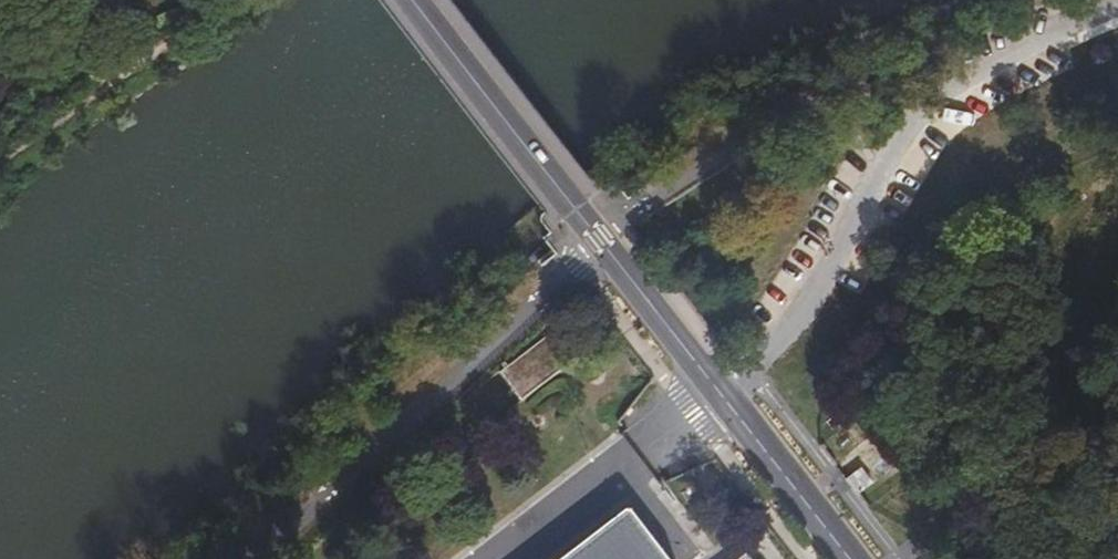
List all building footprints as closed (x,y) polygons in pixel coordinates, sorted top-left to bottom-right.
[(897,328),(895,325),(885,312),(864,329),(877,345),(897,328)] [(549,333),(499,372),(523,402),(572,364),(549,333)] [(557,558),(667,558),(627,506),(557,558)]
